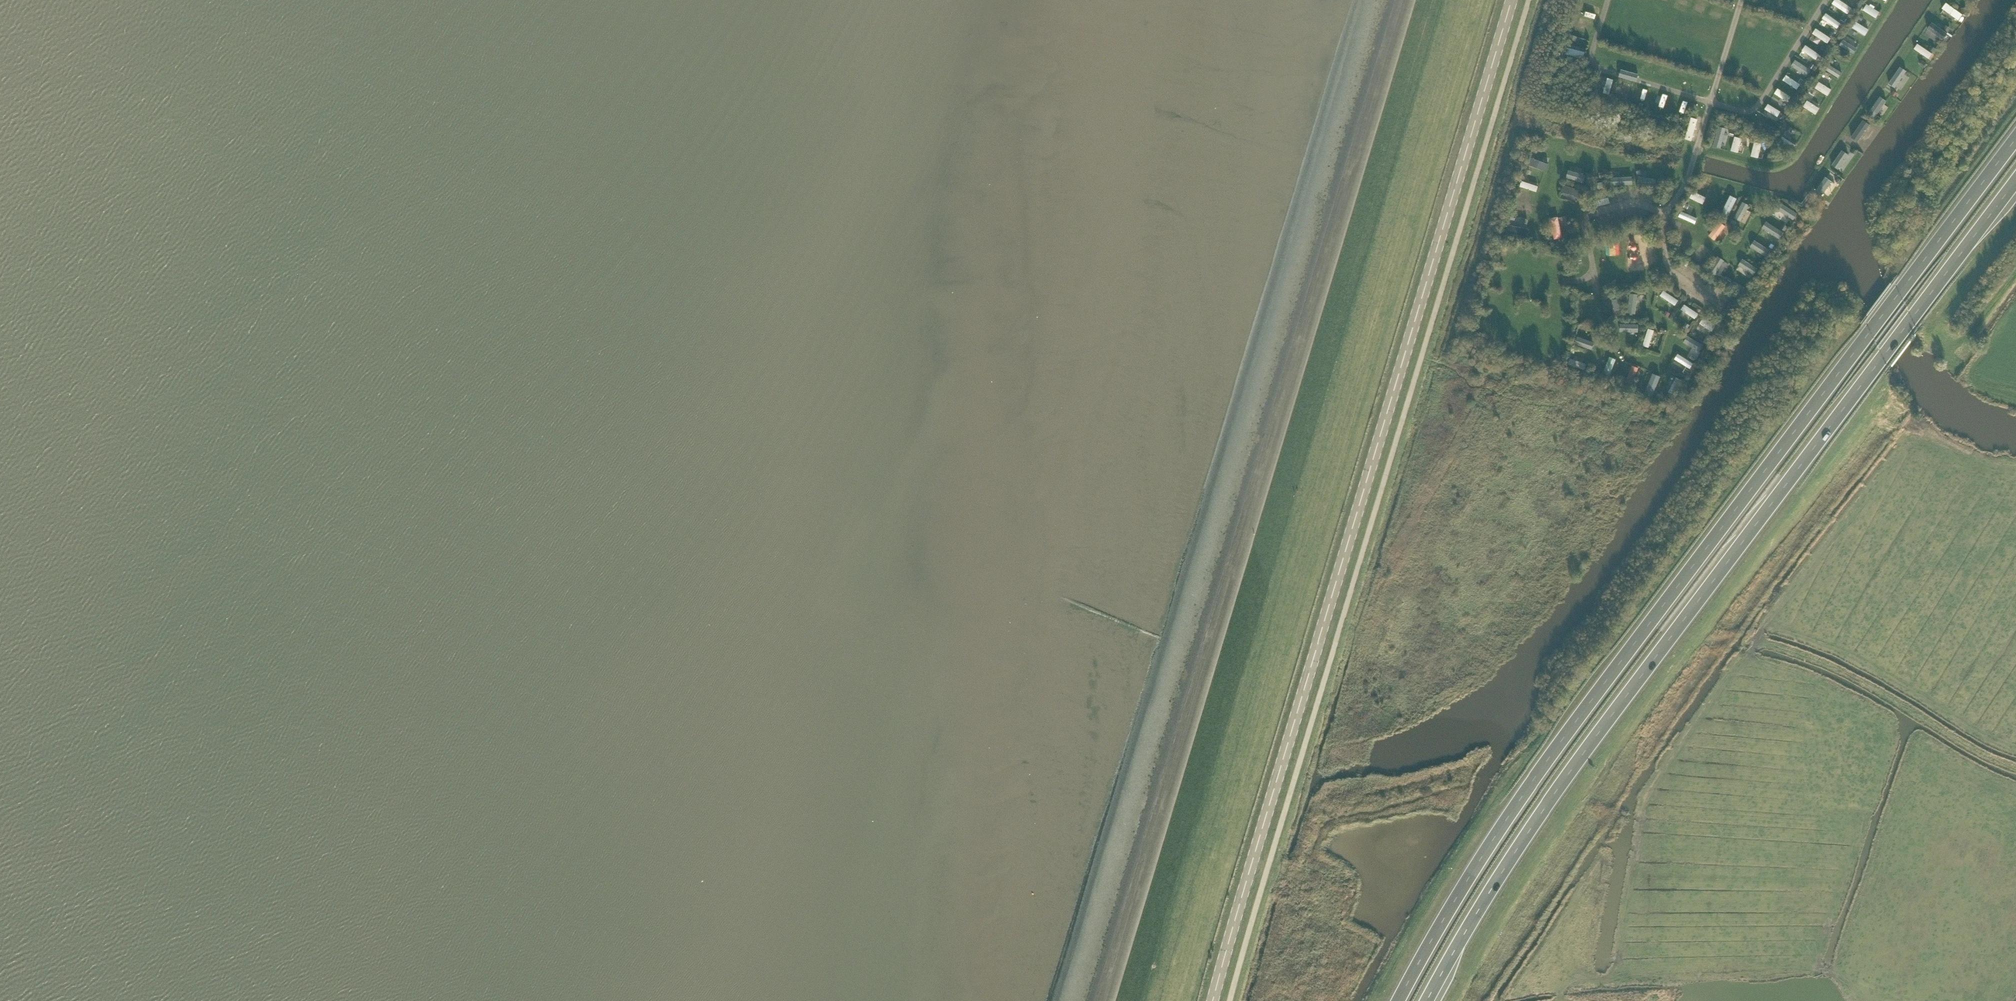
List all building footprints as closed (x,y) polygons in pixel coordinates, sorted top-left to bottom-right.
[(1835,3),(1851,15),(1856,8),(1845,0),(1838,0),(1835,3)] [(1870,4),(1866,10),(1880,19),(1884,12),(1870,4)] [(1859,22),(1855,28),(1869,36),(1873,29),(1859,22)] [(1593,40),(1595,33),(1579,28),(1577,35),(1593,40)] [(1822,44),(1818,49),(1823,53),(1827,47),(1822,44)] [(1820,60),(1824,54),(1809,45),(1805,51),(1820,60)] [(1570,47),(1568,55),(1587,59),(1589,50),(1570,47)] [(1915,82),(1919,77),(1905,67),(1901,73),(1915,82)] [(1606,94),(1612,96),(1618,80),(1611,78),(1606,94)] [(1831,97),(1836,90),(1823,81),(1818,88),(1831,97)] [(1628,82),(1621,103),(1629,105),(1635,85),(1628,82)] [(1659,104),(1668,107),(1671,97),(1662,94),(1659,104)] [(1884,96),(1871,114),(1878,119),(1891,101),(1884,96)] [(1820,115),(1824,107),(1810,100),(1806,108),(1820,115)] [(1695,142),(1701,120),(1695,118),(1689,140),(1695,142)] [(1809,132),(1813,125),(1799,118),(1795,126),(1809,132)] [(1854,139),(1861,144),(1874,125),(1867,120),(1854,139)] [(1725,148),(1728,132),(1720,131),(1717,147),(1725,148)] [(1783,142),(1796,151),(1800,145),(1787,136),(1783,142)] [(1741,153),(1746,139),(1738,137),(1734,151),(1741,153)] [(1754,157),(1761,159),(1765,144),(1757,142),(1754,157)] [(1841,170),(1851,154),(1845,150),(1835,166),(1841,170)] [(1537,169),(1551,172),(1553,163),(1539,160),(1537,169)] [(1573,173),(1572,180),(1590,184),(1591,177),(1573,173)] [(1659,188),(1660,178),(1642,176),(1641,186),(1659,188)] [(1617,186),(1635,183),(1634,177),(1616,180),(1617,186)] [(1694,200),(1707,204),(1710,197),(1696,192),(1694,200)] [(1732,217),(1741,198),(1733,194),(1724,214),(1732,217)] [(1744,222),(1753,205),(1746,201),(1737,218),(1744,222)] [(1684,210),(1682,218),(1699,224),(1702,217),(1684,210)] [(1553,219),(1559,240),(1567,237),(1561,217),(1553,219)] [(1722,222),(1713,237),(1719,241),(1728,226),(1722,222)] [(1530,236),(1532,229),(1512,226),(1511,233),(1530,236)] [(1758,240),(1754,248),(1770,257),(1774,249),(1758,240)] [(1699,258),(1708,264),(1715,254),(1706,248),(1699,258)] [(1721,256),(1711,273),(1718,277),(1728,260),(1721,256)] [(1745,260),(1742,268),(1759,274),(1762,266),(1745,260)] [(1679,306),(1683,299),(1666,291),(1663,298),(1679,306)] [(1634,294),(1631,314),(1639,315),(1642,295),(1634,294)] [(1699,320),(1703,314),(1688,304),(1684,310),(1699,320)] [(1707,317),(1703,324),(1716,332),(1720,325),(1707,317)] [(1645,346),(1652,348),(1658,330),(1651,328),(1645,346)] [(1581,335),(1578,344),(1596,350),(1599,341),(1581,335)] [(1701,339),(1706,343),(1709,339),(1703,335),(1701,339)] [(1574,356),(1571,365),(1589,371),(1592,362),(1574,356)] [(1629,383),(1637,386),(1642,368),(1635,365),(1629,383)] [(1679,377),(1670,395),(1676,398),(1685,380),(1679,377)]
